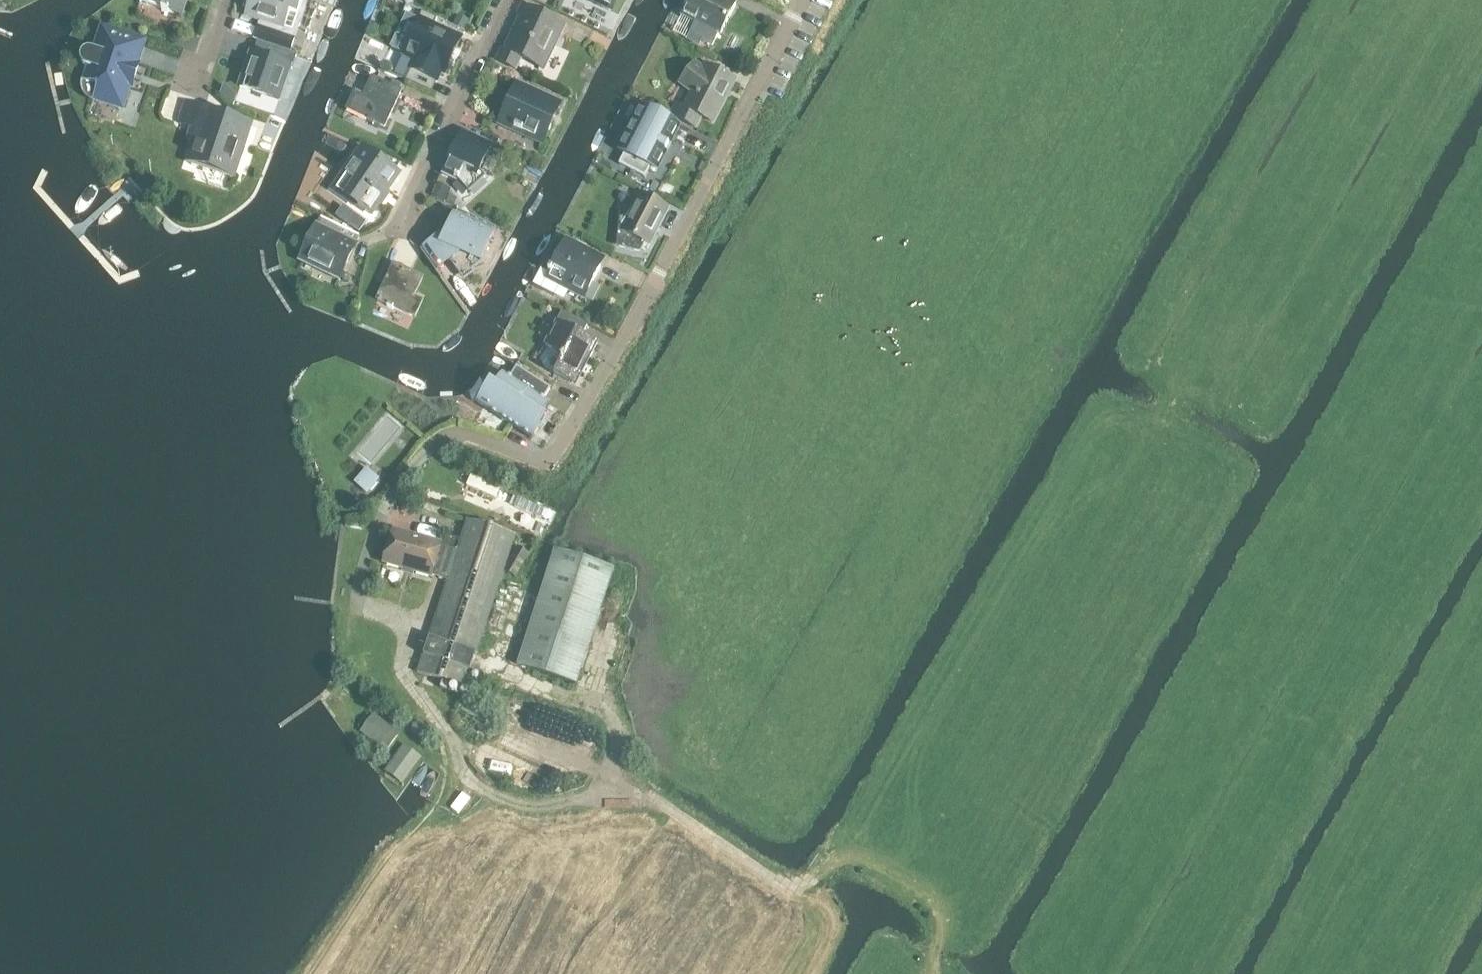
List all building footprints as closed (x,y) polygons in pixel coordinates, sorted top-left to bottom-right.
[(179,15),(184,0),(141,0),(141,2),(179,15)] [(303,0),(252,0),(247,16),(284,28),(290,11),(298,14),(303,0)] [(609,11),(615,0),(589,0),(601,6),(601,7),(609,11)] [(735,4),(727,0),(692,0),(683,17),(696,23),(691,34),(688,40),(700,45),(702,40),(712,45),(718,34),(720,35),(735,4)] [(519,57),(542,68),(562,25),(522,6),(518,15),(522,16),(506,50),(502,48),(497,60),(514,68),(519,57)] [(404,18),(391,48),(403,54),(402,56),(413,61),(410,69),(413,70),(408,81),(432,92),(441,74),(445,76),(461,40),(433,27),(437,19),(422,12),(417,24),(404,18)] [(468,23),(456,18),(453,25),(465,30),(468,23)] [(291,54),(295,41),(259,29),(254,42),(291,54)] [(81,61),(83,65),(87,67),(91,68),(87,82),(87,88),(90,93),(94,97),(121,106),(141,43),(103,31),(97,51),(92,49),(88,49),(84,51),(81,53),(80,57),(81,61)] [(270,98),(279,101),(290,68),(251,54),(240,86),(271,96),(270,98)] [(670,117),(695,129),(701,118),(711,123),(732,80),(708,68),(704,73),(694,66),(682,83),(694,92),(687,108),(677,104),(670,117)] [(363,98),(355,94),(347,110),(384,127),(401,92),(372,78),(363,98)] [(393,79),(390,85),(399,89),(402,84),(393,79)] [(224,84),(220,95),(234,107),(237,96),(224,84)] [(501,120),(545,140),(561,104),(517,85),(501,120)] [(208,112),(202,132),(195,130),(196,127),(195,127),(201,109),(184,104),(179,121),(181,124),(193,128),(194,129),(191,140),(192,140),(193,146),(189,159),(192,165),(210,171),(232,178),(234,172),(249,125),(208,112)] [(625,153),(619,164),(645,178),(651,167),(656,170),(678,127),(641,108),(619,150),(625,153)] [(494,147),(499,138),(488,132),(483,142),(494,147)] [(480,140),(477,145),(460,137),(444,173),(458,180),(469,191),(483,177),(479,171),(486,157),(498,163),(503,152),(494,147),(483,142),(480,140)] [(362,149),(335,189),(371,214),(399,174),(362,149)] [(662,183),(658,193),(667,197),(671,188),(662,183)] [(437,185),(432,197),(443,202),(449,190),(437,185)] [(643,243),(649,246),(668,209),(639,194),(628,216),(621,215),(618,246),(640,252),(643,243)] [(343,207),(336,217),(359,233),(366,223),(343,207)] [(455,215),(444,237),(440,235),(438,243),(439,251),(443,259),(450,263),(456,272),(475,259),(480,261),(493,233),(487,231),(490,226),(464,214),(462,219),(455,215)] [(331,274),(339,278),(359,237),(321,219),(302,258),(331,272),(331,274)] [(568,239),(563,249),(547,280),(555,284),(556,283),(584,298),(600,268),(587,261),(593,251),(568,239)] [(394,264),(377,300),(414,318),(422,302),(413,298),(423,278),(394,264)] [(589,350),(592,352),(597,343),(580,335),(585,325),(561,313),(554,328),(557,330),(546,346),(562,358),(554,375),(572,384),(589,350)] [(495,387),(491,385),(479,404),(532,438),(545,419),(542,417),(550,404),(543,400),(550,389),(517,368),(510,378),(503,374),(495,387)] [(357,483),(360,485),(367,491),(377,479),(368,471),(357,483)] [(468,484),(494,496),(499,485),(472,474),(468,484)] [(442,505),(445,497),(426,490),(423,499),(442,505)] [(513,508),(540,519),(544,510),(517,498),(513,508)] [(417,674),(466,690),(515,536),(467,520),(457,552),(441,546),(394,531),(383,564),(404,571),(404,573),(412,575),(413,572),(432,578),(432,577),(447,582),(417,674)] [(529,555),(517,547),(504,572),(516,579),(529,555)] [(555,551),(518,667),(576,686),(614,570),(555,551)] [(516,587),(514,595),(512,594),(512,596),(513,597),(525,601),(528,590),(516,587)] [(519,630),(519,633),(520,636),(524,637),(527,635),(528,632),(526,629),(523,628),(519,630)] [(370,715),(367,713),(358,726),(362,729),(359,732),(386,752),(400,732),(373,712),(370,715)] [(387,774),(384,777),(397,786),(400,782),(404,785),(423,758),(403,743),(383,771),(387,774)]
